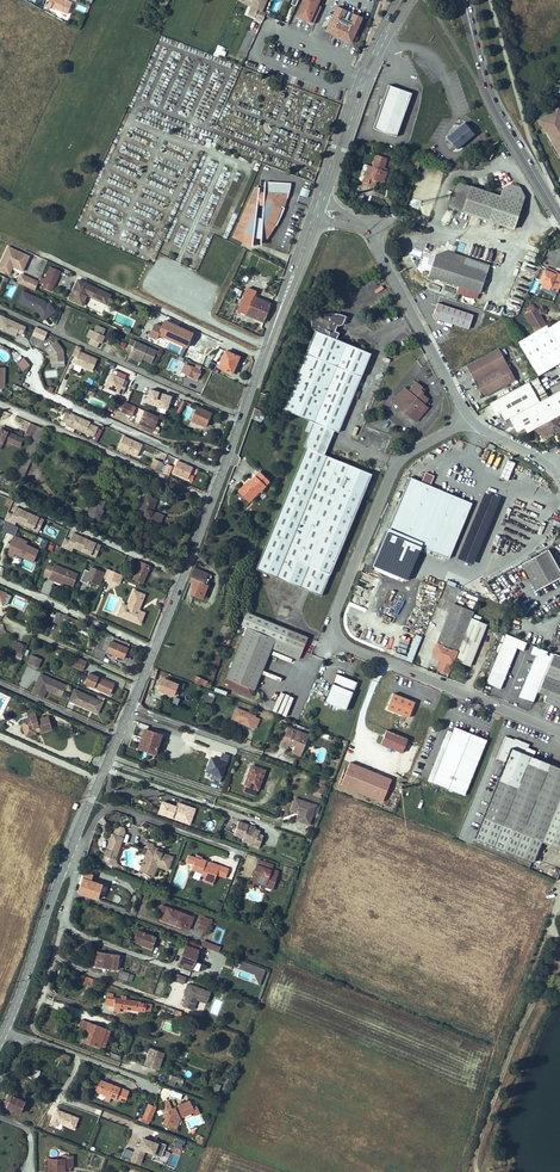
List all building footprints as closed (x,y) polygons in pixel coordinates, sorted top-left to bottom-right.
[(51,7),(67,14),(72,3),(66,0),(54,0),(51,7)] [(262,21),(266,13),(262,11),(267,0),(243,0),(240,6),(250,11),(255,14),(254,17),(262,21)] [(321,6),(306,0),(303,0),(296,16),(313,24),(321,6)] [(346,10),(337,6),(326,31),(351,43),(362,18),(353,14),(349,23),(342,20),(346,10)] [(254,18),(250,28),(257,31),(261,21),(254,18)] [(223,57),(227,48),(218,45),(215,54),(223,57)] [(387,85),(373,128),(396,136),(411,93),(387,85)] [(559,113),(559,112),(558,114),(555,109),(539,119),(542,123),(540,124),(540,125),(543,128),(544,128),(546,132),(545,132),(545,133),(550,140),(551,140),(554,144),(553,144),(553,145),(555,148),(556,148),(559,154),(559,113)] [(474,135),(464,123),(446,137),(456,149),(474,135)] [(463,154),(458,163),(467,167),(472,158),(463,154)] [(363,182),(368,184),(370,178),(377,181),(379,182),(384,179),(387,172),(385,171),(382,170),(383,168),(387,158),(376,155),(372,167),(371,171),(367,170),(363,182)] [(424,171),(423,176),(433,179),(435,174),(424,171)] [(426,179),(423,190),(429,192),(432,181),(426,179)] [(349,185),(354,188),(357,183),(352,180),(349,185)] [(452,181),(448,189),(457,192),(462,194),(465,185),(452,181)] [(232,237),(251,246),(253,230),(261,230),(261,245),(266,240),(274,229),(268,224),(271,221),(277,225),(285,207),(281,204),(282,195),(288,195),(290,189),(290,183),(264,182),(263,193),(258,192),(259,188),(255,187),(232,237)] [(462,194),(456,210),(507,228),(519,196),(514,185),(507,183),(497,188),(494,195),(465,185),(462,194)] [(303,187),(300,195),(308,198),(310,190),(303,187)] [(448,189),(443,206),(451,209),(457,192),(448,189)] [(457,192),(451,209),(456,210),(462,194),(457,192)] [(268,224),(274,229),(277,225),(271,221),(268,224)] [(253,230),(251,246),(261,245),(261,230),(253,230)] [(409,254),(411,248),(401,245),(399,250),(409,254)] [(4,271),(7,263),(13,266),(22,270),(25,264),(23,264),(24,261),(21,260),(24,254),(8,247),(0,265),(0,270),(4,271)] [(428,253),(422,274),(473,292),(480,271),(454,262),(449,251),(439,248),(428,253)] [(9,274),(13,266),(7,263),(4,271),(9,274)] [(40,277),(38,282),(42,284),(41,286),(52,291),(60,272),(49,267),(44,279),(40,277)] [(526,267),(524,272),(533,275),(535,270),(526,267)] [(559,277),(551,273),(550,275),(542,272),(538,270),(533,281),(537,283),(538,283),(536,288),(552,295),(559,277)] [(34,290),(38,282),(27,277),(26,280),(20,277),(18,283),(34,290)] [(78,280),(69,299),(83,306),(87,297),(106,305),(111,295),(78,280)] [(236,296),(240,297),(242,290),(236,288),(231,301),(234,303),(236,296)] [(256,290),(250,288),(247,295),(244,293),(243,297),(246,298),(244,304),(249,306),(246,313),(245,315),(264,321),(271,302),(254,296),(256,290)] [(37,311),(43,320),(55,311),(49,303),(47,305),(44,301),(23,291),(18,302),(37,311)] [(544,325),(542,322),(542,321),(531,304),(530,305),(527,301),(521,305),(523,309),(522,310),(527,318),(526,318),(532,328),(514,339),(535,373),(559,358),(559,316),(544,325)] [(431,302),(427,312),(429,319),(460,329),(465,314),(431,302)] [(303,419),(309,421),(326,427),(334,430),(338,432),(371,354),(336,339),(339,333),(335,331),(337,325),(339,326),(342,324),(345,317),(334,313),(321,314),(310,314),(312,329),(315,330),(283,409),(303,419)] [(26,327),(0,315),(0,328),(16,336),(17,333),(22,335),(26,327)] [(158,334),(186,347),(193,333),(164,320),(163,321),(159,319),(154,332),(158,333),(158,334)] [(105,329),(97,325),(94,331),(91,329),(88,337),(91,338),(89,344),(97,348),(100,342),(103,343),(106,336),(103,335),(105,329)] [(39,332),(35,339),(43,343),(47,335),(39,332)] [(157,351),(131,340),(126,350),(131,352),(129,357),(141,363),(142,359),(151,363),(157,351)] [(63,350),(56,341),(45,349),(50,355),(51,363),(64,361),(63,350)] [(77,345),(72,355),(77,357),(74,363),(92,371),(97,359),(80,352),(81,348),(77,345)] [(460,364),(459,364),(477,397),(509,379),(491,347),(460,364)] [(232,373),(239,357),(225,351),(218,367),(232,373)] [(24,370),(30,365),(24,357),(18,362),(24,370)] [(180,372),(196,380),(201,370),(199,370),(201,366),(196,364),(194,367),(177,360),(176,363),(182,366),(180,372)] [(207,368),(214,371),(217,364),(210,361),(207,368)] [(112,370),(106,389),(123,394),(125,387),(123,386),(125,379),(117,376),(118,371),(112,370)] [(519,385),(529,403),(541,397),(531,379),(519,385)] [(403,385),(398,393),(405,398),(399,407),(410,415),(416,407),(423,412),(428,405),(423,402),(428,395),(422,391),(419,389),(421,385),(414,380),(408,389),(403,385)] [(541,397),(529,403),(519,385),(484,403),(484,404),(490,416),(494,423),(501,419),(508,415),(516,430),(518,433),(526,429),(528,433),(530,432),(535,441),(552,432),(549,425),(556,421),(558,416),(557,413),(559,411),(559,409),(551,391),(541,397)] [(167,414),(172,396),(161,393),(161,392),(150,389),(146,404),(158,407),(157,411),(167,414)] [(551,391),(559,409),(559,390),(554,389),(551,391)] [(398,393),(391,401),(399,407),(405,398),(398,393)] [(117,398),(114,405),(122,408),(125,402),(117,398)] [(182,400),(176,413),(179,414),(184,404),(189,407),(190,404),(182,400)] [(125,402),(122,408),(121,412),(130,416),(135,406),(125,402)] [(484,404),(476,408),(483,420),(490,416),(484,404)] [(197,406),(191,420),(205,427),(212,413),(197,406)] [(416,407),(410,415),(417,420),(423,412),(416,407)] [(252,419),(263,421),(265,411),(254,408),(252,419)] [(137,427),(152,433),(152,432),(155,425),(159,417),(144,411),(137,427)] [(75,428),(86,433),(91,423),(81,418),(82,417),(79,416),(79,417),(71,413),(70,414),(66,413),(62,421),(67,422),(66,424),(67,424),(65,429),(73,432),(75,428)] [(508,415),(501,419),(508,434),(516,430),(508,415)] [(326,427),(309,421),(305,431),(309,433),(303,446),(306,447),(255,573),(320,599),(371,473),(324,455),(316,451),(326,427)] [(37,426),(31,423),(25,434),(32,436),(37,426)] [(99,426),(91,423),(86,433),(94,437),(99,426)] [(16,474),(24,478),(45,429),(38,426),(16,474)] [(334,430),(326,427),(316,451),(324,455),(334,430)] [(23,438),(0,428),(0,449),(4,440),(19,447),(23,438)] [(123,436),(118,448),(140,458),(146,446),(123,436)] [(146,445),(144,451),(152,454),(155,449),(146,445)] [(151,468),(159,471),(163,463),(154,459),(151,468)] [(508,481),(515,462),(507,459),(500,478),(508,481)] [(177,460),(172,472),(187,479),(193,468),(177,460)] [(163,473),(168,475),(172,466),(167,464),(163,473)] [(256,471),(251,476),(265,482),(266,481),(256,471)] [(265,482),(251,476),(246,481),(245,479),(234,490),(246,502),(265,482)] [(387,532),(421,546),(442,491),(409,478),(387,532)] [(442,491),(421,546),(449,557),(458,536),(452,534),(465,500),(442,491)] [(141,507),(145,496),(140,494),(136,505),(141,507)] [(137,518),(157,526),(162,515),(153,511),(157,500),(146,495),(145,496),(141,507),(137,518)] [(92,496),(87,510),(89,511),(86,516),(100,521),(107,502),(92,496)] [(465,500),(452,534),(458,536),(471,503),(465,500)] [(12,514),(8,512),(4,520),(14,525),(16,521),(33,529),(39,517),(15,507),(12,514)] [(39,517),(33,529),(38,531),(43,519),(39,517)] [(559,526),(559,519),(558,518),(551,533),(558,536),(559,532),(559,529),(559,528),(559,526)] [(69,540),(65,539),(61,547),(71,552),(73,547),(91,555),(96,543),(72,533),(69,540)] [(33,562),(39,550),(26,544),(27,541),(14,535),(8,547),(11,548),(8,554),(13,556),(15,553),(21,555),(21,556),(33,562)] [(45,548),(48,541),(43,538),(40,545),(45,548)] [(96,543),(91,555),(96,557),(101,545),(96,543)] [(381,548),(379,554),(386,557),(388,552),(381,548)] [(522,563),(536,590),(559,577),(559,572),(548,549),(522,563)] [(390,560),(397,562),(399,555),(393,552),(390,560)] [(21,566),(31,569),(33,562),(22,559),(21,566)] [(138,569),(133,579),(142,584),(151,564),(141,559),(136,569),(138,569)] [(386,559),(383,565),(409,576),(411,570),(386,559)] [(50,576),(48,579),(55,581),(56,579),(63,582),(73,586),(78,574),(54,564),(53,567),(50,576)] [(50,576),(53,567),(48,565),(44,573),(50,576)] [(86,579),(100,585),(105,573),(91,567),(86,579)] [(107,569),(104,577),(115,582),(119,574),(107,569)] [(202,574),(189,569),(185,579),(190,581),(185,596),(192,599),(194,594),(199,596),(202,588),(197,586),(202,574)] [(123,617),(140,624),(145,613),(140,611),(139,609),(145,594),(133,590),(127,605),(123,617)] [(7,593),(2,603),(7,605),(11,595),(7,593)] [(441,659),(453,663),(454,659),(471,617),(474,610),(453,602),(432,655),(441,659)] [(127,605),(122,604),(118,615),(123,617),(127,605)] [(57,612),(53,622),(61,626),(62,624),(65,615),(57,612)] [(252,614),(246,612),(241,625),(246,627),(252,614)] [(287,644),(292,630),(252,614),(246,627),(247,628),(275,639),(287,644)] [(65,615),(62,624),(73,629),(76,620),(65,615)] [(471,617),(454,659),(470,665),(487,623),(471,617)] [(275,639),(247,628),(225,683),(229,684),(228,686),(252,696),(275,639)] [(308,637),(292,630),(287,644),(303,650),(308,637)] [(124,657),(129,644),(101,631),(95,648),(94,648),(92,651),(88,650),(88,652),(103,658),(106,651),(114,654),(113,656),(116,657),(117,655),(122,657),(124,657)] [(491,649),(496,633),(492,632),(487,648),(491,649)] [(523,650),(526,642),(505,633),(484,685),(499,691),(517,647),(523,650)] [(23,655),(27,646),(16,641),(12,651),(23,655)] [(538,694),(540,688),(554,654),(533,645),(530,652),(536,655),(518,699),(533,705),(538,694)] [(194,682),(210,688),(222,654),(217,652),(207,680),(196,676),(194,682)] [(540,688),(548,692),(546,698),(544,703),(559,709),(559,656),(554,654),(540,688)] [(41,659),(31,655),(28,664),(38,668),(41,659)] [(87,661),(78,657),(77,659),(74,666),(74,667),(82,671),(87,661)] [(437,669),(449,673),(453,663),(441,659),(437,669)] [(335,673),(324,702),(346,711),(357,682),(335,673)] [(61,683),(40,674),(32,693),(43,698),(46,690),(56,694),(61,683)] [(89,686),(110,695),(114,684),(94,675),(93,677),(88,674),(85,681),(90,684),(89,686)] [(164,677),(158,691),(164,694),(165,692),(173,695),(178,684),(170,681),(170,680),(164,677)] [(66,685),(61,683),(56,694),(61,697),(66,685)] [(540,688),(538,694),(546,698),(548,692),(540,688)] [(99,700),(74,689),(69,701),(93,712),(99,700)] [(212,704),(215,695),(209,693),(205,701),(212,704)] [(415,702),(393,693),(387,709),(409,717),(415,702)] [(103,702),(99,700),(93,712),(97,714),(103,702)] [(236,708),(232,719),(251,727),(251,726),(256,727),(259,719),(255,717),(255,715),(236,708)] [(22,725),(24,732),(34,729),(34,727),(39,726),(41,732),(52,729),(48,716),(37,719),(36,715),(22,719),(24,725),(22,725)] [(34,729),(24,732),(26,736),(41,732),(39,726),(34,727),(34,729)] [(308,735),(288,727),(281,745),(286,748),(287,744),(292,746),(293,743),(296,744),(293,751),(300,753),(308,735)] [(464,796),(487,740),(454,727),(449,741),(444,739),(440,747),(445,749),(432,783),(464,796)] [(139,748),(155,754),(161,735),(145,729),(139,748)] [(402,752),(408,738),(387,730),(381,744),(402,752)] [(521,752),(524,744),(506,736),(499,752),(508,755),(474,838),(533,862),(542,841),(559,849),(559,768),(521,752)] [(205,772),(212,774),(210,779),(220,783),(228,761),(211,755),(205,772)] [(340,784),(382,801),(391,779),(349,762),(340,784)] [(265,770),(257,767),(256,769),(251,767),(244,785),(246,785),(244,791),(255,795),(257,789),(258,790),(265,770)] [(318,782),(317,782),(313,794),(320,796),(324,784),(323,784),(318,782)] [(301,812),(297,821),(308,825),(316,805),(295,797),(291,808),(301,812)] [(177,807),(163,802),(159,813),(189,824),(195,809),(181,804),(180,808),(177,807)] [(295,820),(297,821),(301,812),(291,808),(290,810),(298,813),(295,820)] [(248,824),(238,821),(234,834),(243,838),(242,841),(248,843),(249,840),(260,843),(263,835),(259,834),(260,831),(255,829),(247,826),(248,824)] [(113,829),(110,838),(121,843),(125,834),(113,829)] [(121,843),(110,838),(102,861),(118,867),(119,864),(114,863),(121,843)] [(248,843),(248,844),(259,848),(260,843),(249,840),(248,843)] [(144,846),(148,847),(141,865),(150,868),(148,873),(154,876),(158,865),(168,869),(170,863),(173,857),(162,853),(152,849),(153,846),(153,844),(146,841),(144,846)] [(194,863),(191,869),(201,873),(201,875),(205,876),(203,881),(213,884),(216,874),(225,877),(228,869),(201,859),(202,857),(197,855),(196,857),(188,854),(186,860),(194,863)] [(271,868),(272,865),(258,859),(256,865),(270,870),(271,868)] [(150,868),(141,865),(139,870),(148,873),(150,868)] [(270,870),(256,865),(250,881),(254,882),(258,884),(259,881),(273,886),(278,871),(271,868),(270,870)] [(93,875),(84,872),(77,892),(97,899),(102,884),(91,881),(93,875)] [(220,909),(223,903),(217,900),(214,906),(220,909)] [(193,917),(167,907),(163,920),(188,929),(193,917)] [(212,922),(203,918),(202,920),(200,920),(197,927),(206,931),(208,925),(210,925),(212,922)] [(151,947),(155,937),(137,930),(134,941),(142,944),(151,947)] [(157,938),(155,937),(151,947),(142,944),(141,947),(152,951),(157,938)] [(186,945),(179,964),(199,971),(202,963),(195,961),(198,950),(186,945)] [(97,952),(95,965),(101,966),(102,964),(117,967),(118,956),(97,952)] [(241,961),(238,968),(234,967),(232,976),(260,985),(265,969),(241,961)] [(133,975),(120,970),(118,977),(131,981),(133,975)] [(172,971),(169,978),(175,981),(178,973),(172,971)] [(178,973),(175,981),(183,984),(186,976),(178,973)] [(94,979),(86,976),(84,983),(92,986),(94,979)] [(188,984),(184,993),(186,993),(185,996),(182,1005),(193,1010),(197,1000),(206,1003),(210,992),(188,984)] [(120,1008),(145,1012),(146,1003),(125,999),(126,996),(122,996),(121,999),(115,998),(115,997),(112,997),(113,994),(108,993),(106,1004),(114,1006),(113,1011),(120,1012),(120,1008)] [(87,1029),(82,1041),(99,1047),(107,1029),(81,1019),(79,1026),(87,1029)] [(107,1029),(99,1047),(104,1049),(111,1031),(107,1029)] [(145,1064),(158,1068),(164,1053),(150,1048),(145,1064)] [(59,1052),(57,1059),(76,1066),(78,1059),(59,1052)] [(28,1074),(25,1073),(24,1078),(31,1079),(31,1078),(36,1079),(37,1074),(39,1075),(39,1071),(33,1070),(33,1068),(29,1067),(28,1074)] [(171,1075),(169,1080),(175,1082),(182,1085),(184,1080),(171,1075)] [(129,1091),(102,1081),(98,1092),(106,1095),(104,1100),(109,1101),(111,1097),(120,1101),(122,1097),(126,1098),(129,1091)] [(170,1096),(181,1099),(182,1094),(171,1090),(170,1096)] [(19,1113),(25,1102),(9,1094),(3,1106),(19,1113)] [(165,1118),(163,1123),(170,1126),(171,1122),(177,1124),(180,1118),(193,1112),(194,1111),(193,1108),(190,1101),(172,1109),(168,1101),(163,1103),(165,1108),(161,1109),(165,1118)] [(153,1114),(156,1107),(149,1104),(146,1111),(153,1114)] [(150,1121),(153,1114),(146,1111),(143,1118),(150,1121)] [(141,1147),(139,1146),(134,1159),(143,1162),(148,1149),(156,1152),(154,1158),(167,1163),(171,1151),(166,1149),(168,1144),(161,1141),(160,1142),(145,1136),(141,1147)] [(202,1145),(204,1137),(199,1136),(196,1143),(202,1145)] [(182,1149),(185,1141),(175,1138),(173,1146),(182,1149)] [(138,1151),(128,1147),(125,1155),(134,1159),(138,1151)] [(44,1161),(44,1171),(65,1171),(65,1167),(71,1167),(73,1167),(73,1155),(66,1155),(66,1159),(62,1159),(49,1158),(49,1157),(46,1157),(46,1162),(44,1161)]
